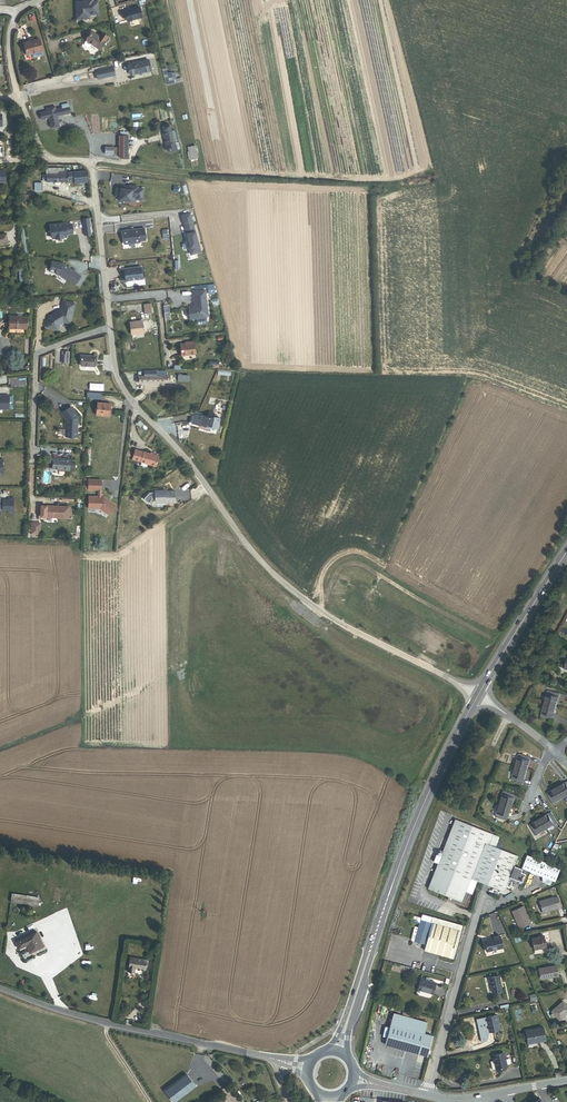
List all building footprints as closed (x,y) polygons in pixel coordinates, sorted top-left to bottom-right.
[(83,2),(74,2),(75,21),(90,20),(90,16),(99,16),(98,1),(93,1),(93,0),(83,0),(83,2)] [(128,20),(142,16),(139,8),(126,11),(128,20)] [(99,49),(107,36),(102,33),(99,36),(92,32),(86,40),(85,43),(85,45),(88,46),(89,46),(91,43),(99,49)] [(28,54),(43,50),(40,38),(25,42),(28,54)] [(157,69),(154,57),(129,62),(132,75),(157,69)] [(116,75),(113,67),(96,72),(98,80),(116,75)] [(174,84),(173,79),(172,72),(167,73),(164,74),(167,85),(174,84)] [(32,103),(41,101),(40,94),(30,96),(32,103)] [(46,111),(39,113),(40,121),(48,119),(50,130),(60,128),(57,117),(70,114),(68,104),(61,105),(62,109),(56,110),(55,107),(45,109),(46,111)] [(167,145),(175,143),(171,128),(163,130),(167,145)] [(119,157),(128,157),(128,136),(119,136),(119,147),(119,154),(119,157)] [(190,160),(198,159),(195,146),(187,147),(190,160)] [(60,182),(66,183),(67,171),(64,171),(64,168),(47,168),(47,174),(43,174),(43,182),(55,182),(60,182)] [(75,184),(88,182),(87,170),(68,173),(69,181),(75,180),(75,184)] [(121,189),(118,200),(131,202),(132,197),(142,200),(143,189),(138,187),(130,185),(121,189)] [(202,251),(191,211),(181,214),(183,223),(184,223),(185,225),(184,226),(186,233),(185,233),(188,241),(186,242),(188,248),(189,249),(190,254),(202,251)] [(32,230),(30,230),(29,216),(25,217),(27,231),(26,231),(27,237),(28,237),(32,236),(33,236),(32,230)] [(89,217),(82,218),(84,235),(91,235),(89,217)] [(62,224),(49,225),(51,232),(52,239),(59,238),(67,238),(73,234),(72,224),(62,224)] [(146,240),(144,228),(122,231),(124,244),(140,242),(140,241),(146,240)] [(7,234),(0,236),(0,244),(9,242),(7,234)] [(52,261),(50,269),(58,273),(75,285),(80,275),(63,263),(52,261)] [(142,265),(124,268),(126,284),(128,284),(127,280),(133,280),(132,276),(135,276),(136,280),(144,279),(142,265)] [(208,315),(205,290),(193,291),(194,304),(195,305),(195,306),(194,307),(188,307),(188,309),(187,310),(185,312),(186,315),(188,317),(189,317),(190,319),(206,318),(208,315)] [(70,324),(75,304),(63,301),(61,309),(49,316),(46,327),(58,330),(59,325),(63,322),(70,324)] [(9,328),(26,329),(26,317),(10,316),(9,328)] [(131,334),(144,333),(143,321),(130,322),(131,334)] [(184,356),(198,354),(196,342),(190,343),(190,344),(182,345),(184,356)] [(81,366),(95,367),(96,357),(82,356),(81,366)] [(9,396),(9,395),(0,395),(0,409),(9,409),(9,396)] [(149,407),(152,404),(147,398),(144,402),(149,407)] [(96,416),(110,417),(112,404),(98,402),(97,408),(96,415),(96,416)] [(78,417),(71,406),(61,413),(66,420),(65,437),(77,437),(78,417)] [(218,430),(220,419),(216,418),(214,416),(214,414),(209,413),(208,418),(202,417),(201,418),(197,417),(194,418),(192,425),(201,427),(201,426),(206,427),(206,430),(210,431),(211,429),(218,430)] [(155,466),(158,456),(144,451),(143,452),(135,450),(132,459),(141,461),(141,462),(155,466)] [(70,459),(53,457),(52,469),(69,470),(70,459)] [(100,497),(101,480),(89,479),(88,489),(98,490),(98,496),(89,496),(88,508),(100,509),(108,514),(115,505),(104,497),(100,497)] [(169,504),(176,504),(176,491),(168,492),(168,493),(166,493),(166,492),(166,491),(157,491),(157,493),(152,494),(146,500),(151,505),(154,501),(157,501),(157,503),(159,504),(169,504)] [(0,512),(0,508),(3,508),(3,512),(9,512),(9,515),(14,515),(14,500),(9,500),(9,502),(3,502),(3,504),(0,504),(0,499),(0,512)] [(69,507),(46,506),(46,517),(69,518),(69,507)] [(40,523),(32,522),(31,534),(40,534),(40,523)] [(544,704),(556,707),(560,694),(548,691),(544,704)] [(541,717),(553,720),(556,707),(544,704),(541,717)] [(515,767),(527,770),(530,758),(519,754),(515,767)] [(511,780),(523,783),(527,770),(515,767),(511,780)] [(566,796),(566,782),(558,787),(563,798),(566,796)] [(553,804),(563,798),(558,787),(547,793),(553,804)] [(499,804),(511,808),(514,795),(503,791),(499,804)] [(495,817),(507,821),(511,808),(499,804),(495,817)] [(547,829),(557,823),(551,812),(540,819),(547,829)] [(536,836),(547,829),(540,819),(529,826),(536,836)] [(499,848),(500,844),(496,843),(498,837),(455,820),(428,889),(448,897),(457,900),(456,903),(457,903),(457,904),(464,906),(469,893),(471,894),(476,881),(503,892),(509,877),(521,882),(524,874),(520,872),(521,869),(513,866),(517,856),(499,848)] [(559,868),(526,855),(521,868),(542,876),(552,880),(554,881),(559,868)] [(550,885),(552,880),(542,876),(542,882),(550,885)] [(12,903),(39,907),(40,899),(13,895),(12,903)] [(557,908),(561,907),(558,897),(554,898),(554,897),(539,902),(542,913),(550,911),(557,909),(557,908)] [(521,928),(531,923),(523,906),(512,911),(515,919),(517,919),(521,928)] [(453,959),(460,935),(461,935),(462,932),(460,931),(462,924),(422,912),(421,918),(414,916),(412,922),(420,924),(419,928),(415,927),(413,933),(413,934),(412,940),(413,941),(415,942),(414,942),(426,945),(424,951),(453,959)] [(29,951),(42,945),(35,931),(15,940),(19,948),(26,945),(29,951)] [(487,952),(502,948),(499,936),(494,937),(494,939),(484,941),(487,952)] [(534,950),(546,947),(544,936),(531,939),(534,950)] [(145,969),(146,960),(130,957),(128,971),(129,971),(129,972),(130,973),(132,973),(133,972),(134,972),(134,968),(137,968),(140,969),(141,969),(144,969),(145,969)] [(549,978),(558,977),(556,966),(539,969),(541,978),(549,977),(549,978)] [(493,993),(502,991),(499,976),(489,979),(493,993)] [(418,990),(432,994),(435,983),(429,981),(425,981),(421,980),(418,990)] [(559,1020),(566,1013),(566,1006),(563,1002),(551,1012),(553,1013),(550,1015),(553,1019),(556,1017),(559,1020)] [(435,1037),(424,1034),(427,1023),(410,1019),(400,1016),(393,1014),(385,1045),(430,1057),(435,1037)] [(488,1033),(500,1030),(497,1016),(485,1019),(488,1033)] [(528,1044),(545,1041),(542,1028),(526,1031),(528,1044)] [(496,1070),(506,1068),(504,1054),(492,1057),(493,1063),(495,1062),(496,1070)] [(185,1075),(163,1091),(171,1101),(177,1101),(195,1089),(185,1075)] [(259,1098),(257,1094),(256,1095),(254,1091),(249,1093),(252,1101),(259,1098)]
